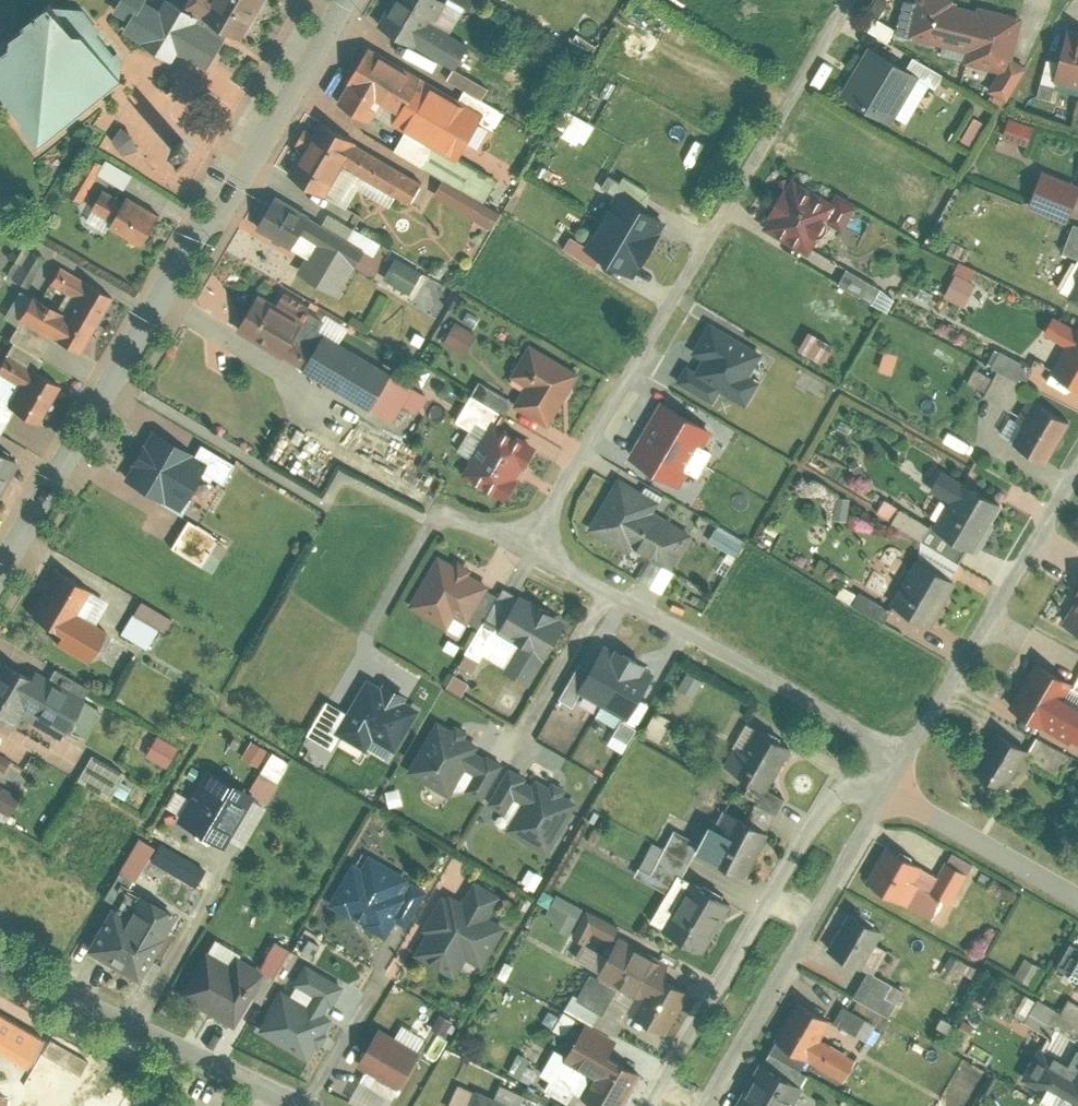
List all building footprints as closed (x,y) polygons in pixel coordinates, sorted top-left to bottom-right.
[(54,0),(36,0),(0,31),(0,105),(33,147),(119,74),(80,23),(71,23),(54,0)] [(207,69),(227,30),(167,0),(129,0),(117,24),(207,69)] [(247,28),(261,0),(223,0),(217,13),(247,28)] [(421,41),(432,24),(447,0),(387,0),(379,13),(421,41)] [(912,33),(972,48),(984,2),(977,0),(920,0),(912,33)] [(1026,12),(984,2),(972,48),(970,57),(1012,68),(1026,12)] [(432,24),(421,41),(457,64),(468,47),(432,24)] [(1060,81),(1077,86),(1077,29),(1072,28),(1060,81)] [(346,85),(456,158),(483,116),(373,44),(346,85)] [(842,92),(894,121),(921,73),(868,44),(842,92)] [(582,142),(592,122),(569,111),(560,131),(582,142)] [(1002,131),(1026,141),(1032,124),(1008,115),(1002,131)] [(352,158),(363,141),(327,117),(293,169),(329,193),(352,158)] [(141,147),(140,146),(142,143),(120,123),(104,141),(128,162),(141,147)] [(352,158),(412,198),(423,181),(363,141),(352,158)] [(503,159),(495,173),(506,180),(515,165),(503,159)] [(1071,222),(1077,205),(1077,183),(1047,171),(1033,207),(1071,222)] [(765,221),(811,251),(843,202),(797,172),(765,221)] [(442,173),(431,190),(488,228),(499,211),(442,173)] [(93,217),(149,244),(165,210),(109,183),(93,217)] [(588,243),(637,276),(672,222),(623,190),(588,243)] [(256,237),(342,293),(366,256),(281,200),(256,237)] [(18,275),(31,249),(22,244),(9,270),(18,275)] [(17,279),(26,285),(42,257),(33,251),(17,279)] [(389,275),(412,290),(424,271),(401,256),(389,275)] [(82,295),(91,278),(64,265),(56,282),(82,295)] [(842,268),(835,283),(888,306),(895,291),(842,268)] [(1077,299),(1077,268),(1065,292),(1077,299)] [(960,275),(948,292),(965,302),(976,285),(960,275)] [(60,340),(86,353),(117,290),(91,278),(82,295),(73,313),(60,340)] [(241,321),(365,402),(387,368),(263,287),(241,321)] [(18,320),(60,340),(73,313),(31,293),(18,320)] [(1077,326),(1077,323),(1056,308),(1044,326),(1068,342),(1077,326)] [(682,359),(746,401),(777,354),(713,312),(682,359)] [(451,320),(443,343),(467,352),(476,329),(451,320)] [(1077,382),(1077,326),(1068,342),(1052,365),(1077,382)] [(806,329),(797,348),(825,361),(834,343),(806,329)] [(529,389),(551,355),(536,345),(513,379),(529,389)] [(996,367),(982,394),(1001,403),(1016,375),(1023,379),(1031,364),(994,345),(986,361),(996,367)] [(37,367),(3,351),(0,357),(0,368),(29,383),(37,367)] [(520,402),(551,422),(582,375),(551,355),(529,389),(520,402)] [(974,366),(966,379),(983,388),(990,376),(974,366)] [(16,411),(42,423),(63,380),(37,367),(29,383),(16,411)] [(644,427),(708,464),(724,435),(661,399),(644,427)] [(1019,437),(1053,459),(1077,421),(1044,399),(1019,437)] [(466,473),(500,496),(531,449),(496,426),(466,473)] [(708,464),(644,427),(628,456),(691,492),(708,464)] [(206,460),(151,430),(125,478),(180,508),(206,460)] [(20,457),(0,447),(0,498),(20,457)] [(931,524),(974,552),(1008,499),(965,471),(931,524)] [(591,523),(670,574),(701,526),(623,474),(591,523)] [(217,536),(189,519),(173,547),(201,564),(217,536)] [(736,551),(743,535),(715,524),(709,540),(736,551)] [(492,581),(441,553),(412,604),(448,624),(456,610),(471,618),(492,581)] [(894,598),(934,624),(962,583),(922,556),(894,598)] [(90,589),(57,569),(26,621),(89,659),(105,633),(74,615),(90,589)] [(521,593),(506,585),(487,617),(503,626),(521,593)] [(569,617),(522,591),(521,593),(503,626),(526,638),(508,669),(532,683),(569,617)] [(1060,625),(1077,635),(1077,591),(1060,625)] [(168,616),(142,600),(123,632),(150,647),(168,616)] [(632,655),(606,640),(578,689),(604,703),(632,655)] [(655,669),(632,655),(604,703),(627,717),(655,669)] [(1038,660),(1013,703),(1077,741),(1077,683),(1038,660)] [(2,661),(0,665),(0,715),(15,724),(21,714),(63,736),(81,704),(2,661)] [(686,669),(678,685),(693,693),(702,677),(686,669)] [(446,685),(463,692),(468,679),(451,672),(446,685)] [(417,710),(369,682),(347,720),(395,748),(417,710)] [(643,730),(660,738),(671,717),(654,708),(643,730)] [(478,738),(437,716),(409,767),(449,789),(466,760),(474,744),(478,738)] [(620,716),(611,731),(626,739),(634,725),(620,716)] [(737,741),(726,762),(770,784),(791,741),(759,725),(748,747),(737,741)] [(167,765),(177,744),(154,732),(143,753),(167,765)] [(1026,750),(998,732),(973,771),(1001,789),(1026,750)] [(7,737),(1,748),(15,755),(21,745),(7,737)] [(249,738),(240,754),(256,764),(265,748),(249,738)] [(466,760),(481,768),(490,753),(474,744),(466,760)] [(291,761),(271,750),(248,788),(269,800),(291,761)] [(129,772),(94,752),(79,780),(114,799),(129,772)] [(470,788),(484,795),(503,760),(490,753),(481,768),(470,788)] [(510,768),(492,801),(508,810),(517,794),(527,777),(510,768)] [(250,793),(209,769),(181,816),(223,840),(250,793)] [(526,799),(512,823),(550,844),(577,795),(539,775),(535,782),(526,799)] [(527,777),(517,794),(526,799),(535,782),(527,777)] [(0,784),(0,810),(9,814),(20,794),(0,784)] [(761,785),(746,815),(768,826),(783,796),(761,785)] [(769,829),(727,808),(720,822),(715,819),(701,847),(748,870),(769,829)] [(701,838),(677,826),(654,870),(678,882),(701,838)] [(155,844),(140,835),(122,866),(137,875),(155,844)] [(151,860),(194,884),(205,865),(162,841),(151,860)] [(948,853),(938,872),(887,843),(865,881),(941,924),(973,868),(948,853)] [(363,847),(332,899),(389,933),(400,914),(410,920),(429,886),(363,847)] [(463,899),(446,890),(425,928),(429,930),(418,949),(455,970),(466,950),(486,961),(507,924),(489,914),(502,890),(476,875),(463,899)] [(733,899),(693,877),(666,924),(706,947),(733,899)] [(109,913),(90,945),(142,975),(179,912),(142,891),(124,922),(109,913)] [(583,904),(560,892),(547,914),(570,927),(583,904)] [(620,924),(589,907),(577,929),(589,936),(594,928),(613,938),(620,924)] [(881,930),(849,911),(827,948),(865,971),(850,996),(890,1019),(900,1002),(888,995),(894,983),(872,970),(885,950),(873,943),(881,930)] [(672,961),(622,933),(601,969),(651,997),(664,974),(672,961)] [(291,946),(276,938),(261,962),(277,971),(291,946)] [(202,954),(182,988),(236,1019),(264,970),(239,956),(231,971),(202,954)] [(955,956),(947,973),(966,982),(974,965),(955,956)] [(1026,958),(1017,974),(1027,980),(1036,963),(1026,958)] [(327,1012),(344,982),(310,962),(301,977),(320,988),(311,1003),(327,1012)] [(642,1014),(668,1029),(690,989),(664,974),(651,997),(642,1014)] [(981,1001),(1013,1012),(1022,987),(990,976),(981,1001)] [(283,987),(261,1025),(309,1053),(332,1015),(327,1012),(311,1003),(283,987)] [(1049,1034),(1055,1024),(1075,1036),(1077,1030),(1077,1002),(1067,996),(1059,1010),(1025,990),(1012,1013),(1049,1034)] [(832,1017),(798,998),(773,1039),(845,1080),(857,1059),(821,1038),(832,1017)] [(850,1045),(864,1050),(875,1017),(838,1005),(833,1021),(855,1028),(850,1045)] [(561,1008),(552,1027),(570,1035),(579,1016),(561,1008)] [(28,1065),(43,1037),(0,1014),(0,1049),(28,1065)] [(833,1020),(826,1031),(846,1044),(853,1033),(833,1020)] [(588,1022),(569,1056),(600,1073),(588,1095),(608,1105),(622,1105),(649,1057),(588,1022)] [(423,1051),(382,1027),(363,1059),(404,1083),(423,1051)] [(1069,1105),(1077,1105),(1077,1044),(1069,1059),(1041,1043),(1021,1079),(1069,1105)] [(735,1105),(792,1105),(804,1085),(761,1061),(735,1105)] [(349,1097),(368,1105),(385,1105),(391,1095),(366,1083),(371,1074),(363,1070),(349,1097)] [(455,1105),(472,1105),(479,1090),(461,1082),(451,1104),(455,1105)] [(480,1086),(479,1090),(472,1105),(521,1105),(522,1105),(480,1086)] [(8,1094),(0,1089),(0,1105),(1,1105),(8,1094)]
